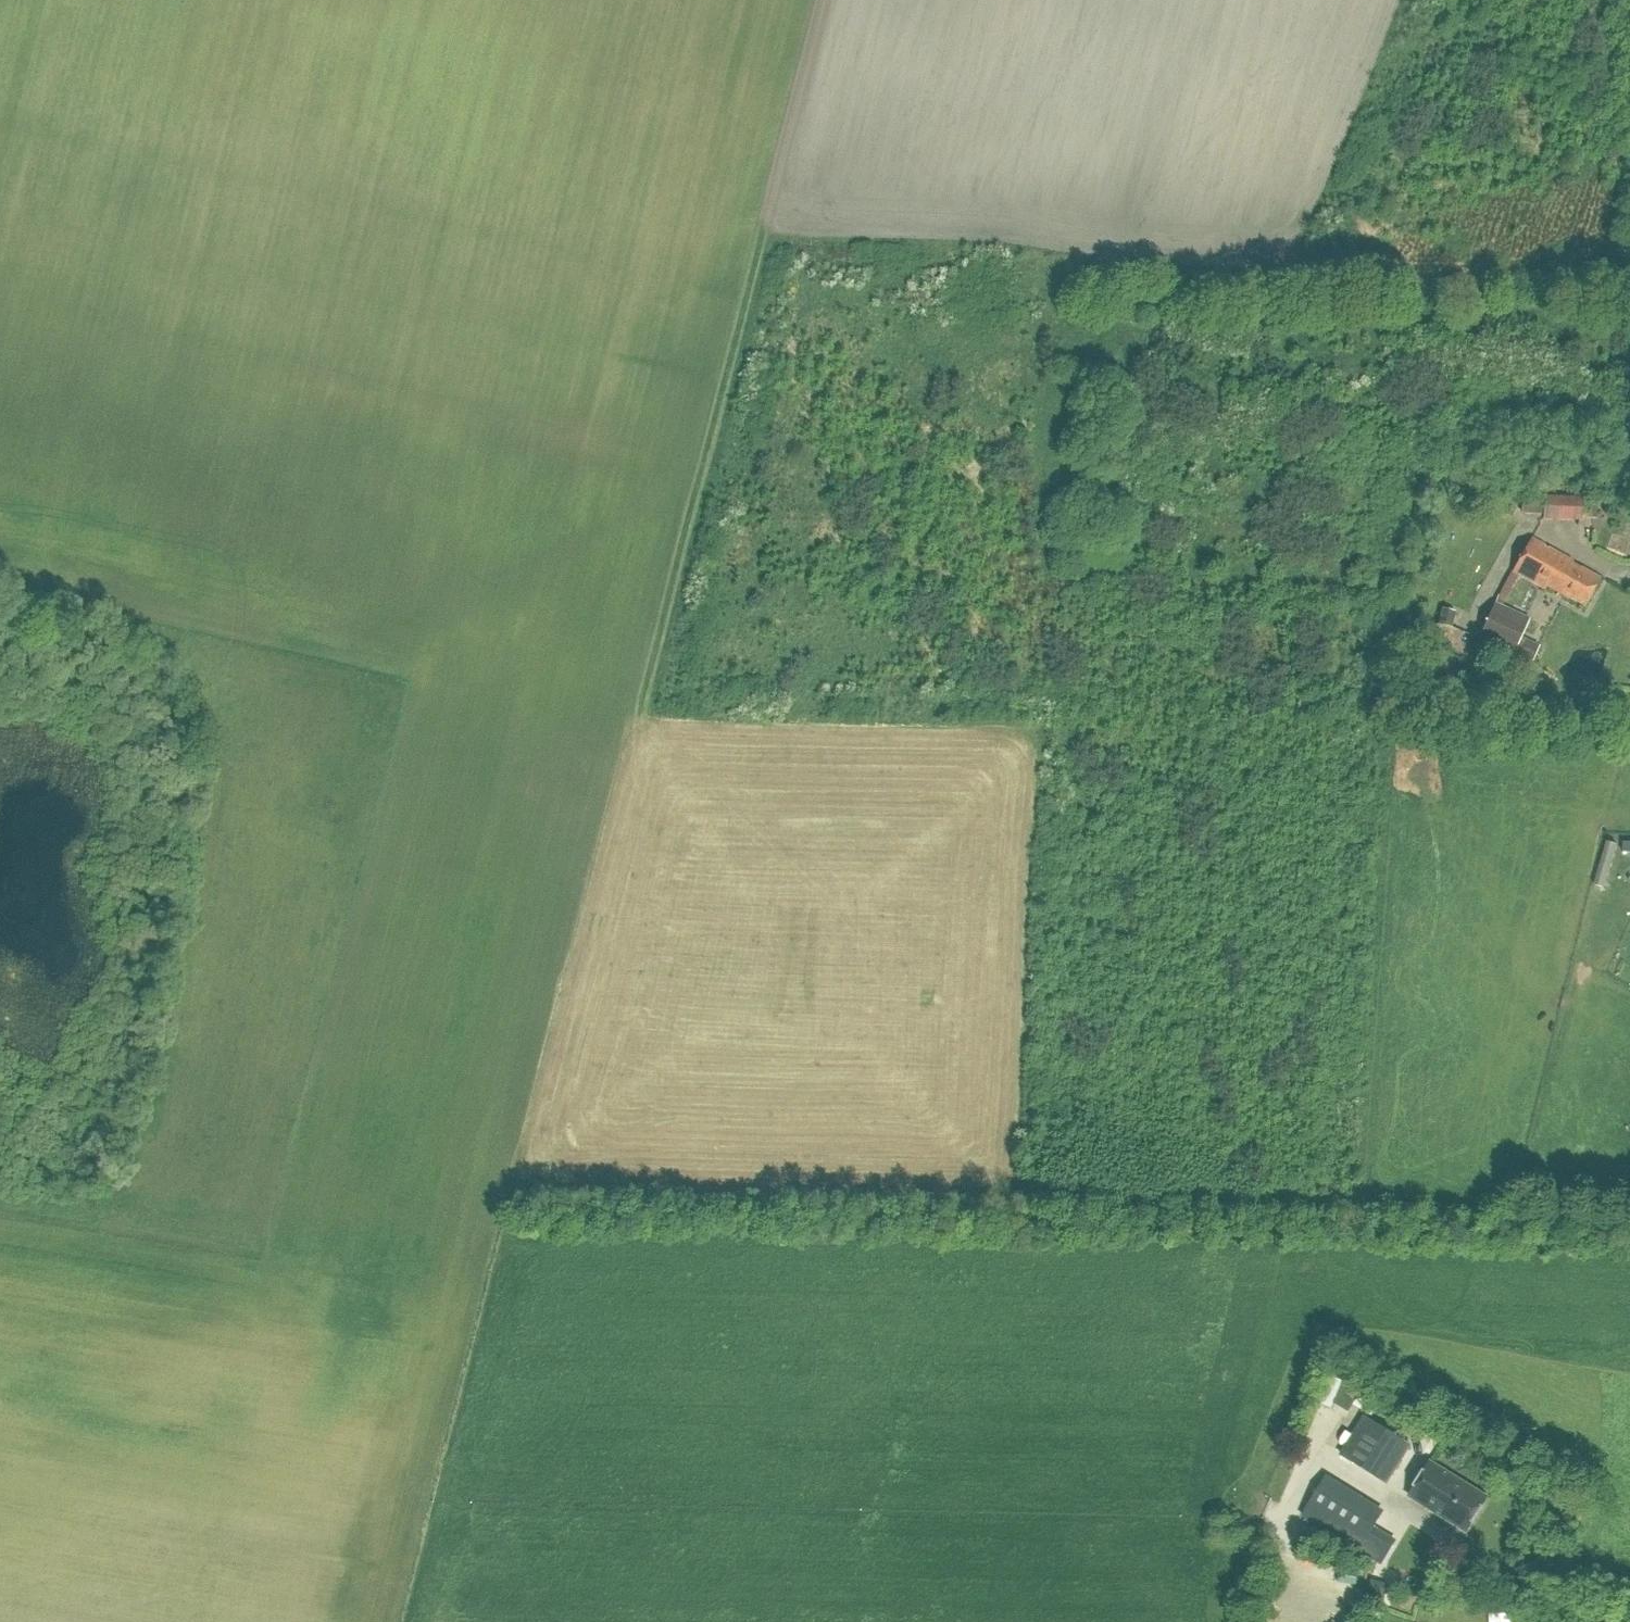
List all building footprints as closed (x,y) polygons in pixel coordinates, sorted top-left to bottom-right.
[(1544,514),(1544,522),(1583,524),(1584,500),(1522,498),(1522,513),(1544,514)] [(1582,606),(1598,579),(1570,563),(1571,562),(1529,539),(1510,572),(1543,590),(1544,587),(1564,598),(1565,597),(1582,606)] [(1533,664),(1541,648),(1522,640),(1530,621),(1492,603),(1476,638),(1533,664)] [(1451,628),(1455,613),(1441,609),(1437,625),(1451,628)] [(1342,1384),(1330,1380),(1318,1409),(1330,1414),(1342,1384)] [(1390,1485),(1413,1446),(1365,1418),(1342,1457),(1390,1485)] [(1455,1458),(1460,1448),(1448,1441),(1442,1451),(1455,1458)] [(1460,1529),(1481,1495),(1427,1463),(1406,1496),(1460,1529)] [(1383,1568),(1399,1543),(1376,1529),(1386,1513),(1328,1477),(1303,1518),(1383,1568)]
